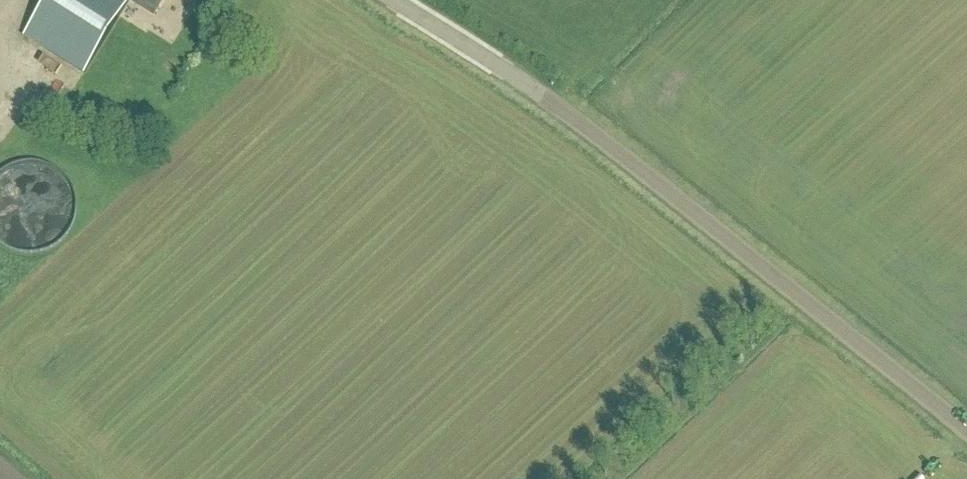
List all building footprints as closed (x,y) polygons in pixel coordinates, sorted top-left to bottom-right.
[(25,38),(84,75),(108,36),(130,0),(49,0),(25,38)] [(158,16),(168,0),(130,0),(158,16)] [(32,247),(85,221),(51,154),(0,180),(0,183),(32,247)]
